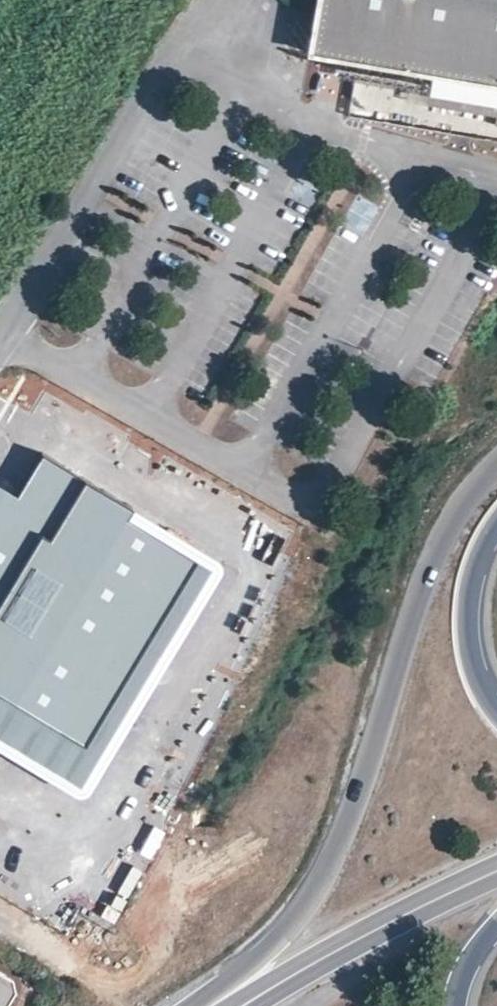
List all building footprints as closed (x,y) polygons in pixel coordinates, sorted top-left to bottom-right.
[(309,56),(390,70),(496,88),(496,0),(318,0),(309,56)] [(71,792),(82,794),(89,789),(220,572),(223,564),(216,556),(42,454),(16,494),(0,485),(0,749),(71,792)] [(0,974),(0,1005),(9,1005),(16,993),(13,981),(0,974)]
